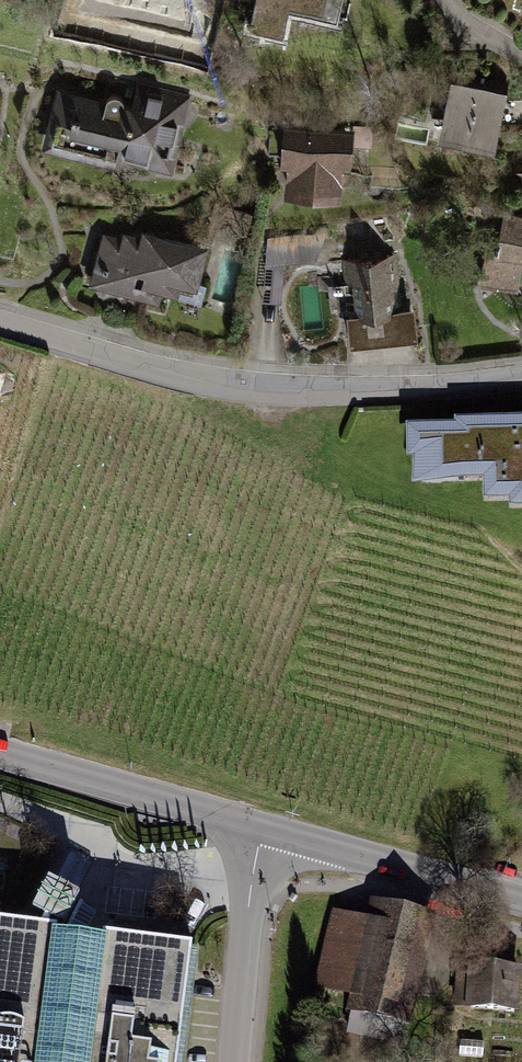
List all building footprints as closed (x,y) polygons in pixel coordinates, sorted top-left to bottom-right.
[(298,5),(329,12),(331,0),(265,0),(260,23),(292,30),(298,5)] [(516,87),(460,76),(447,137),(504,148),(516,87)] [(62,94),(46,154),(177,180),(193,98),(141,88),(138,105),(133,104),(129,94),(118,93),(107,104),(62,94)] [(360,126),(288,122),(286,160),(294,161),(292,197),(347,200),(349,165),(358,165),(360,126)] [(521,289),(521,211),(510,210),(504,250),(491,249),(485,283),(521,289)] [(127,236),(106,232),(96,285),(175,301),(176,295),(185,297),(186,291),(200,294),(201,286),(208,288),(218,243),(152,229),(150,235),(129,231),(127,236)] [(268,304),(286,305),(288,266),(321,269),(323,241),(273,238),(271,268),(268,304)] [(398,253),(359,257),(364,313),(354,314),(357,351),(422,346),(419,310),(403,311),(398,253)] [(464,420),(464,424),(418,426),(421,485),(493,478),(494,497),(520,496),(520,505),(521,505),(521,417),(464,420)] [(83,896),(52,881),(38,909),(68,925),(83,896)] [(329,915),(314,995),(344,1001),(340,1018),(408,1031),(430,914),(371,902),(367,922),(329,915)] [(0,918),(0,1061),(169,1061),(184,941),(94,930),(0,918)] [(470,1014),(521,1019),(521,966),(475,962),(470,1014)]
